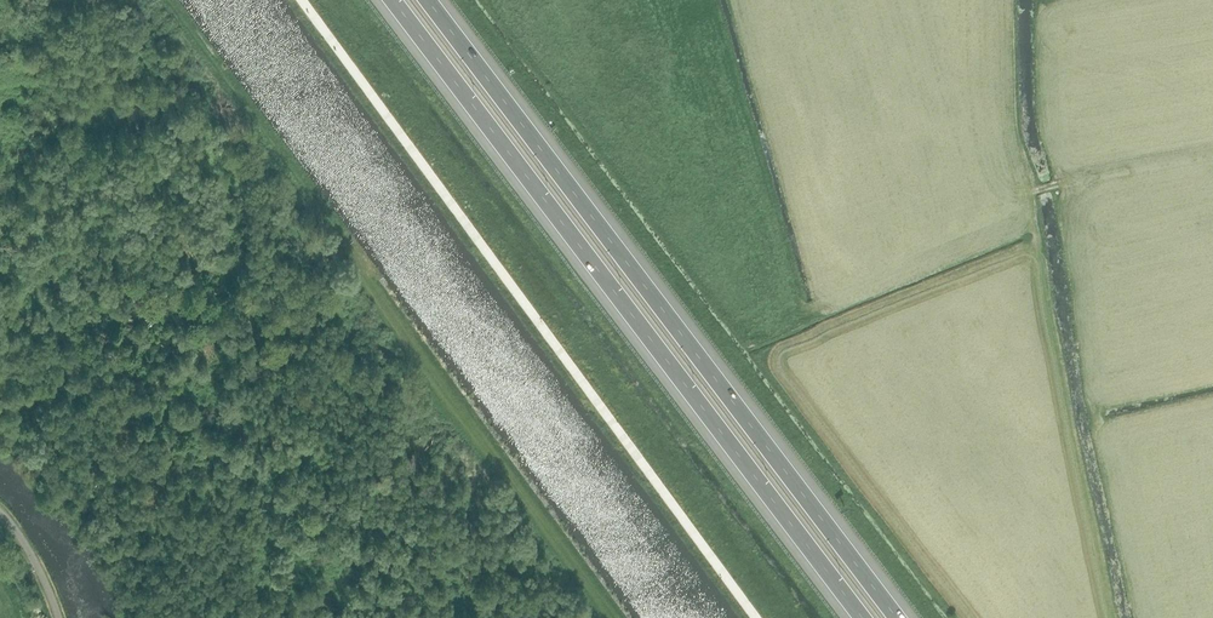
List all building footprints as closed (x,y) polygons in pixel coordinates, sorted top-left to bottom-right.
[(137,280),(128,284),(133,295),(142,291),(137,280)] [(127,300),(140,316),(148,310),(135,294),(127,300)]
